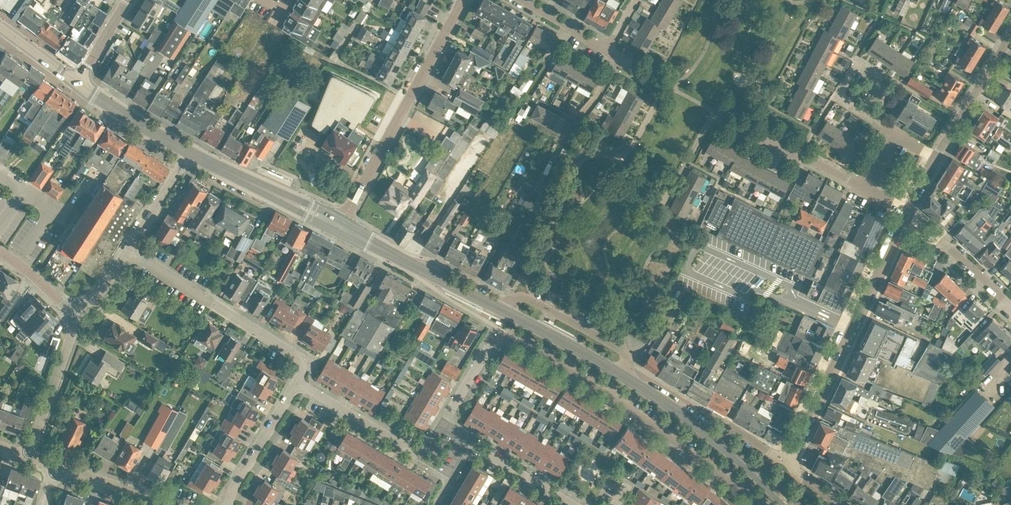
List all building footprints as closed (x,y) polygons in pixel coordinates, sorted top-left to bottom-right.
[(0,2),(0,3),(0,4),(1,3),(5,5),(2,8),(7,12),(9,8),(13,11),(10,14),(15,17),(16,16),(27,0),(0,0),(0,2)] [(16,16),(16,17),(17,17),(16,17),(26,25),(36,32),(53,4),(55,0),(27,0),(16,16)] [(88,1),(89,0),(75,0),(64,19),(73,24),(88,1)] [(156,14),(163,3),(158,0),(146,0),(143,6),(156,14)] [(170,0),(167,0),(164,4),(178,12),(182,7),(170,0)] [(209,14),(215,4),(218,0),(186,0),(182,7),(178,12),(177,14),(174,18),(176,20),(192,30),(196,33),(209,14)] [(322,9),(307,0),(298,0),(294,6),(303,12),(300,17),(308,22),(313,25),(323,9),(322,9)] [(322,9),(327,0),(307,0),(322,9)] [(394,0),(380,0),(378,4),(388,9),(389,10),(394,0)] [(421,0),(420,0),(417,6),(418,6),(416,10),(425,15),(431,4),(430,4),(430,5),(421,0)] [(497,2),(493,0),(480,0),(479,0),(481,1),(475,11),(483,16),(481,20),(480,20),(472,34),(481,39),(486,32),(481,29),(497,2)] [(566,6),(575,11),(576,11),(575,10),(581,0),(570,0),(566,6)] [(606,2),(607,2),(604,0),(595,0),(583,19),(593,25),(601,12),(606,2)] [(680,3),(675,0),(662,0),(658,7),(673,16),(680,3)] [(911,0),(899,0),(894,11),(904,15),(911,0)] [(1002,19),(1009,7),(999,0),(993,0),(991,3),(995,5),(991,12),(1002,19)] [(88,1),(73,24),(71,29),(70,35),(61,50),(77,61),(96,33),(86,26),(90,20),(99,26),(108,13),(88,1)] [(240,4),(235,1),(230,9),(241,16),(246,8),(240,4)] [(501,23),(509,9),(497,2),(481,29),(486,32),(487,33),(491,26),(489,25),(493,19),(500,23),(501,23)] [(619,10),(606,2),(601,12),(593,25),(602,31),(609,19),(613,21),(619,10)] [(53,4),(36,32),(46,39),(56,47),(65,33),(70,25),(59,18),(61,15),(59,14),(62,9),(53,4)] [(425,15),(416,10),(413,8),(408,6),(406,4),(400,16),(401,17),(421,27),(427,16),(425,15)] [(836,18),(851,26),(858,13),(842,5),(836,18)] [(151,22),(156,14),(143,6),(134,21),(152,32),(148,38),(152,41),(158,44),(166,33),(156,27),(157,25),(151,22)] [(665,29),(673,16),(658,7),(651,19),(647,17),(647,18),(662,27),(665,29)] [(512,30),(521,16),(515,13),(515,11),(512,8),(510,10),(509,9),(501,23),(500,23),(498,26),(504,29),(502,33),(498,40),(504,44),(512,30)] [(386,13),(384,16),(389,19),(395,22),(399,15),(389,10),(388,9),(386,13)] [(307,44),(312,47),(315,41),(316,40),(307,35),(313,25),(308,22),(300,17),(291,11),(290,12),(288,12),(285,17),(287,18),(284,22),(286,23),(293,27),(290,33),(307,44)] [(362,24),(368,15),(362,11),(356,20),(362,24)] [(994,31),(1002,19),(991,12),(986,19),(983,17),(980,22),(994,31)] [(520,44),(532,23),(527,20),(527,18),(523,15),(522,17),(521,16),(512,30),(519,35),(515,41),(520,44)] [(415,39),(421,27),(401,17),(395,28),(401,31),(415,39)] [(979,24),(970,19),(967,17),(964,22),(976,29),(979,24)] [(654,39),(662,27),(647,18),(639,30),(654,39)] [(844,39),(851,26),(836,18),(829,31),(844,39)] [(957,22),(962,26),(968,30),(968,31),(973,34),(976,29),(964,22),(959,19),(957,22)] [(174,57),(192,30),(176,20),(170,29),(158,47),(174,57)] [(340,43),(350,27),(343,23),(333,38),(335,39),(340,43)] [(363,25),(356,36),(366,42),(372,31),(363,25)] [(536,25),(529,38),(548,49),(555,36),(536,25)] [(386,38),(390,31),(384,28),(380,35),(386,38)] [(844,39),(829,31),(825,29),(818,43),(833,50),(840,38),(843,40),(844,39)] [(646,52),(654,39),(639,30),(632,43),(646,52)] [(409,50),(415,39),(401,31),(395,43),(409,50)] [(624,33),(622,38),(628,41),(630,37),(624,33)] [(880,59),(889,45),(877,36),(867,51),(880,59)] [(978,58),(985,45),(971,37),(968,42),(972,44),(967,51),(978,58)] [(336,49),(340,43),(335,39),(331,46),(336,49)] [(409,50),(395,43),(388,39),(382,50),(388,54),(403,62),(409,50)] [(147,62),(158,44),(152,41),(149,47),(148,46),(131,71),(130,70),(127,75),(124,73),(115,86),(127,94),(146,61),(147,62)] [(826,64),(833,50),(818,43),(811,56),(826,64)] [(119,44),(116,50),(126,56),(126,49),(119,44)] [(511,69),(509,72),(517,77),(519,74),(523,66),(529,58),(526,56),(531,49),(525,45),(511,69)] [(892,67),(902,53),(889,45),(880,59),(892,67)] [(480,54),(489,59),(493,53),(484,48),(480,54)] [(513,48),(503,65),(508,69),(519,52),(513,48)] [(458,49),(451,62),(470,73),(473,72),(475,68),(474,65),(478,64),(478,66),(492,61),(472,50),(469,55),(458,49)] [(3,50),(0,55),(0,77),(1,77),(3,79),(0,83),(0,113),(4,107),(7,101),(13,92),(19,83),(29,69),(14,58),(12,57),(3,50)] [(374,61),(378,54),(372,51),(368,58),(374,61)] [(970,70),(978,58),(967,51),(963,58),(959,56),(956,61),(970,70)] [(902,53),(892,67),(905,75),(914,61),(902,53)] [(397,73),(403,62),(388,54),(382,66),(397,73)] [(565,77),(573,62),(560,55),(552,70),(565,77)] [(819,77),(826,64),(811,56),(804,69),(819,77)] [(115,86),(124,73),(122,72),(127,65),(116,58),(103,79),(115,86)] [(370,68),(374,61),(368,58),(367,60),(362,58),(359,64),(364,67),(365,65),(370,68)] [(844,58),(841,64),(847,67),(850,62),(844,58)] [(952,69),(955,64),(945,58),(942,63),(952,69)] [(938,61),(935,66),(941,70),(944,65),(938,61)] [(463,85),(470,73),(451,62),(442,79),(455,86),(458,82),(463,85)] [(578,84),(586,69),(573,62),(565,77),(578,84)] [(225,70),(222,68),(214,64),(177,123),(194,133),(195,131),(202,135),(217,112),(203,104),(225,70)] [(36,87),(42,78),(43,76),(45,74),(32,65),(29,69),(19,83),(29,90),(33,85),(36,87)] [(193,75),(198,69),(193,66),(189,72),(188,72),(183,80),(181,83),(162,114),(175,122),(182,109),(178,107),(187,92),(197,77),(193,75)] [(390,85),(397,73),(382,66),(376,77),(390,85)] [(245,69),(239,78),(245,82),(250,73),(245,69)] [(586,69),(578,84),(591,91),(600,77),(586,69)] [(813,89),(819,77),(804,69),(797,82),(802,84),(816,92),(816,91),(813,89)] [(956,92),(964,81),(949,71),(945,78),(947,80),(944,84),(956,92)] [(159,90),(166,78),(160,74),(154,84),(153,84),(152,87),(149,85),(148,88),(141,84),(133,97),(148,107),(158,90),(159,90)] [(312,122),(312,123),(313,123),(313,124),(325,131),(330,126),(334,128),(330,134),(329,134),(324,143),(338,152),(337,154),(346,160),(347,159),(353,163),(359,154),(353,150),(363,133),(355,128),(359,121),(361,122),(377,97),(377,96),(377,95),(377,94),(376,93),(334,74),(333,74),(332,74),(331,74),(331,75),(312,122)] [(529,74),(520,86),(527,91),(535,78),(529,74)] [(177,77),(175,81),(168,77),(168,78),(166,78),(159,90),(158,90),(148,107),(162,114),(181,83),(183,80),(177,77)] [(928,97),(931,92),(920,85),(922,83),(911,77),(907,84),(928,97)] [(34,102),(25,115),(32,120),(45,99),(54,86),(42,78),(36,87),(33,91),(28,98),(34,102)] [(829,81),(827,85),(827,87),(828,88),(833,90),(833,91),(836,85),(829,82),(829,81)] [(809,105),(816,92),(802,84),(799,90),(798,89),(794,97),(809,105)] [(949,104),(956,92),(944,84),(941,89),(938,87),(934,94),(949,104)] [(1008,107),(1010,109),(1010,88),(1005,84),(996,99),(1008,107)] [(612,95),(617,98),(622,88),(617,85),(612,95)] [(54,86),(45,99),(32,120),(28,126),(22,134),(31,140),(37,132),(48,140),(61,122),(66,114),(75,101),(54,86)] [(221,149),(236,157),(245,142),(239,139),(244,130),(242,129),(246,122),(249,124),(258,110),(255,108),(261,97),(267,90),(261,86),(244,112),(235,125),(231,131),(221,149)] [(485,100),(472,93),(460,87),(456,96),(480,109),(485,102),(484,102),(485,100)] [(280,133),(290,140),(311,105),(285,88),(260,130),(258,129),(249,142),(246,140),(245,142),(236,157),(247,164),(254,152),(263,158),(280,133)] [(622,103),(636,112),(644,99),(629,90),(622,103)] [(480,109),(456,96),(453,101),(436,92),(429,104),(436,108),(434,113),(443,118),(449,107),(457,111),(460,105),(464,108),(463,108),(475,115),(476,115),(478,112),(480,109)] [(819,95),(817,100),(824,104),(826,99),(819,95)] [(908,100),(901,96),(889,114),(923,135),(929,125),(931,127),(936,118),(917,106),(918,104),(909,98),(908,100)] [(802,118),(809,105),(794,97),(787,110),(802,118)] [(629,125),(636,112),(622,103),(614,117),(629,125)] [(566,119),(564,118),(538,104),(532,116),(560,131),(566,119)] [(571,105),(568,111),(576,115),(579,109),(571,105)] [(235,125),(244,112),(237,107),(229,120),(235,125)] [(63,132),(70,136),(66,142),(72,146),(91,117),(86,114),(86,113),(85,112),(85,110),(82,108),(80,109),(79,108),(63,132)] [(1005,117),(1001,114),(998,117),(985,108),(977,119),(1010,141),(1010,134),(999,126),(1005,117)] [(219,127),(214,125),(218,120),(219,120),(224,112),(219,109),(217,112),(202,135),(201,137),(216,146),(225,131),(219,127)] [(445,161),(423,193),(431,199),(444,181),(444,180),(480,127),(495,138),(500,129),(478,112),(476,115),(475,115),(465,130),(464,132),(445,160),(445,161)] [(851,113),(848,118),(854,122),(857,117),(851,113)] [(89,147),(90,145),(94,139),(104,124),(103,123),(102,121),(99,119),(97,120),(96,119),(95,120),(91,117),(72,146),(79,150),(83,143),(89,147)] [(622,138),(629,125),(614,117),(611,123),(607,130),(622,138)] [(977,119),(970,130),(988,142),(992,137),(996,140),(1008,148),(1010,148),(1010,147),(1010,141),(977,119)] [(607,130),(611,123),(605,120),(601,126),(607,130)] [(830,142),(840,128),(827,120),(818,134),(830,142)] [(97,168),(119,133),(107,126),(105,128),(97,141),(99,142),(85,161),(97,168)] [(843,151),(852,137),(840,128),(830,142),(843,151)] [(127,145),(131,141),(127,139),(128,139),(119,133),(97,168),(108,175),(127,144),(127,145)] [(719,158),(727,143),(714,136),(706,151),(719,158)] [(852,137),(843,151),(855,159),(865,145),(852,137)] [(15,146),(4,139),(0,145),(0,161),(5,163),(15,146)] [(109,175),(106,179),(119,187),(144,150),(135,144),(131,141),(127,145),(127,144),(108,175),(109,175)] [(963,142),(955,154),(967,162),(970,157),(976,161),(981,154),(976,150),(963,142)] [(732,165),(740,150),(727,143),(719,158),(732,165)] [(991,148),(988,154),(998,159),(1001,153),(991,148)] [(141,167),(150,154),(144,150),(119,187),(106,179),(61,245),(81,259),(110,215),(124,193),(140,167),(141,167)] [(743,175),(751,160),(738,153),(740,150),(732,165),(730,168),(743,175)] [(445,161),(445,160),(434,153),(434,154),(430,160),(425,167),(427,169),(412,192),(394,180),(383,197),(391,202),(388,206),(398,213),(407,199),(415,205),(423,193),(445,161)] [(155,188),(169,167),(169,166),(150,154),(141,167),(140,167),(124,193),(132,198),(132,197),(143,180),(155,188)] [(962,173),(966,166),(952,158),(945,170),(964,183),(972,188),(979,193),(983,187),(983,186),(989,178),(984,175),(983,177),(984,179),(977,184),(968,178),(962,173)] [(756,182),(764,167),(751,160),(743,175),(756,182)] [(41,188),(54,169),(42,161),(29,180),(41,188)] [(988,177),(991,171),(982,166),(979,172),(988,177)] [(769,189),(777,174),(764,167),(756,182),(769,189)] [(684,182),(699,190),(706,177),(691,169),(684,182)] [(956,195),(964,183),(945,170),(937,183),(956,195)] [(822,180),(809,173),(803,184),(802,186),(795,183),(788,196),(795,200),(800,191),(805,194),(812,198),(822,180)] [(777,174),(769,189),(783,196),(791,181),(777,174)] [(210,188),(193,177),(170,212),(172,213),(175,214),(185,221),(187,219),(192,222),(194,217),(199,208),(198,207),(210,188)] [(721,185),(727,188),(730,181),(724,178),(724,179),(721,185)] [(989,178),(983,186),(998,196),(1004,187),(989,178)] [(57,200),(64,188),(50,179),(43,190),(57,200)] [(801,229),(807,232),(810,225),(822,232),(843,191),(826,181),(809,212),(801,208),(795,220),(803,223),(801,229)] [(692,204),(699,190),(684,182),(677,196),(692,204)] [(937,183),(923,206),(939,221),(949,229),(959,218),(971,205),(964,200),(960,198),(956,195),(937,183)] [(972,188),(969,192),(977,197),(979,193),(972,188)] [(209,215),(210,215),(221,199),(210,192),(199,208),(194,217),(192,222),(189,225),(199,230),(200,231),(201,229),(201,228),(209,215)] [(143,204),(132,197),(132,198),(124,193),(110,215),(81,259),(83,260),(79,266),(96,277),(143,204)] [(685,217),(692,204),(677,196),(670,209),(685,217)] [(718,197),(707,220),(721,226),(717,235),(813,279),(820,282),(849,295),(851,290),(871,248),(872,247),(831,228),(830,228),(824,240),(800,230),(777,218),(771,216),(763,212),(763,210),(735,196),(732,203),(718,197)] [(445,238),(440,234),(444,227),(460,203),(454,198),(438,223),(434,230),(425,244),(436,252),(445,238)] [(885,220),(884,220),(881,218),(867,212),(866,213),(852,207),(854,204),(846,199),(831,228),(872,247),(885,220)] [(985,241),(981,238),(987,231),(986,230),(995,220),(993,218),(1003,204),(996,200),(991,207),(988,211),(987,213),(990,215),(986,220),(975,232),(965,244),(974,252),(976,251),(980,254),(994,240),(997,237),(993,233),(992,232),(985,241)] [(225,204),(224,203),(215,218),(210,215),(209,215),(201,228),(201,229),(200,231),(199,230),(196,236),(206,242),(215,226),(225,232),(237,210),(231,207),(231,205),(227,203),(225,204)] [(420,210),(419,209),(415,206),(394,237),(406,245),(415,231),(414,230),(417,226),(412,222),(420,210)] [(975,232),(986,220),(990,215),(987,213),(988,211),(985,209),(981,209),(967,225),(965,222),(954,234),(965,244),(975,232)] [(237,210),(225,232),(235,237),(232,243),(239,247),(234,256),(236,258),(241,261),(242,259),(245,255),(255,240),(246,235),(247,233),(249,234),(255,225),(248,221),(250,217),(249,217),(248,214),(245,212),(242,213),(237,210)] [(773,210),(771,216),(777,218),(779,213),(773,210)] [(252,246),(261,251),(266,242),(267,243),(271,235),(273,235),(276,229),(284,234),(292,220),(290,219),(289,217),(287,217),(286,217),(276,211),(273,215),(261,239),(257,236),(251,245),(252,246)] [(472,216),(466,212),(460,222),(465,226),(472,216)] [(189,225),(192,222),(187,219),(185,221),(175,214),(170,222),(165,219),(159,228),(159,227),(156,232),(161,235),(170,241),(174,234),(180,238),(188,225),(189,225)] [(428,216),(416,233),(422,237),(434,219),(428,216)] [(303,239),(308,229),(303,227),(302,225),(299,223),(297,223),(296,223),(286,243),(294,247),(296,243),(300,245),(297,251),(292,249),(276,277),(282,280),(301,249),(302,249),(307,241),(303,239)] [(473,243),(485,249),(496,230),(484,223),(473,243)] [(978,256),(989,267),(1000,256),(996,252),(1000,247),(1008,236),(997,228),(993,233),(997,237),(994,240),(980,254),(978,256)] [(307,241),(302,249),(316,257),(315,259),(325,264),(327,260),(330,255),(327,254),(334,241),(313,230),(313,231),(312,232),(307,241)] [(455,236),(444,256),(460,265),(467,253),(467,252),(458,248),(462,240),(455,236)] [(334,241),(327,254),(330,255),(327,260),(342,268),(339,274),(345,277),(347,278),(353,266),(351,266),(345,262),(350,251),(333,242),(334,241)] [(511,253),(515,244),(514,243),(510,241),(505,250),(496,265),(491,262),(483,277),(484,278),(485,280),(488,281),(489,281),(494,283),(511,253)] [(511,253),(494,283),(498,285),(498,287),(501,288),(503,288),(504,289),(505,287),(512,273),(508,271),(512,264),(516,256),(521,247),(519,246),(515,244),(511,253)] [(1010,246),(1005,253),(1010,257),(1001,268),(1006,273),(1005,275),(1009,278),(1010,277),(1010,245),(1010,246)] [(476,274),(486,256),(480,253),(475,250),(469,247),(467,252),(467,253),(460,265),(476,274)] [(926,261),(917,256),(903,250),(896,266),(907,271),(915,275),(928,281),(933,271),(924,266),(926,261)] [(245,255),(242,259),(262,272),(264,267),(245,255)] [(353,266),(347,278),(348,278),(357,283),(359,279),(362,281),(365,282),(368,277),(375,264),(361,256),(355,267),(353,266)] [(308,264),(301,278),(308,282),(313,285),(317,287),(320,282),(316,280),(325,264),(315,259),(311,266),(308,264)] [(907,277),(912,280),(915,275),(907,271),(896,266),(890,277),(904,284),(907,277)] [(11,276),(0,269),(0,270),(0,292),(11,276)] [(237,273),(229,286),(226,292),(238,299),(244,289),(249,292),(257,279),(245,272),(243,276),(237,273)] [(289,272),(284,281),(290,285),(295,275),(289,272)] [(945,293),(956,282),(945,272),(935,284),(945,293)] [(925,287),(928,282),(928,281),(915,275),(912,280),(912,281),(925,287)] [(3,320),(6,316),(11,307),(19,296),(14,292),(20,282),(11,276),(0,292),(5,295),(1,301),(5,303),(0,310),(0,318),(3,320)] [(813,280),(807,294),(841,311),(842,310),(849,295),(820,282),(813,279),(813,280)] [(271,296),(269,296),(273,289),(258,280),(251,293),(256,296),(249,307),(259,313),(262,307),(264,308),(271,296)] [(908,301),(912,292),(889,281),(889,280),(883,293),(902,302),(903,299),(908,301)] [(357,309),(358,308),(371,286),(362,281),(351,300),(343,295),(340,300),(350,306),(356,309),(357,309)] [(311,283),(308,282),(306,286),(311,289),(320,294),(322,290),(317,287),(313,285),(311,283)] [(929,293),(933,285),(928,282),(925,287),(921,296),(926,298),(929,293)] [(955,303),(966,291),(956,282),(945,293),(941,299),(938,304),(944,307),(947,302),(950,298),(955,303)] [(122,308),(137,318),(151,295),(138,287),(134,294),(136,295),(134,298),(129,296),(122,308)] [(418,307),(419,307),(420,309),(423,311),(424,310),(425,310),(428,312),(435,316),(443,301),(426,292),(424,295),(418,307)] [(674,294),(670,303),(676,306),(680,297),(674,294)] [(34,315),(40,308),(44,305),(33,295),(10,320),(16,325),(19,322),(23,326),(19,330),(19,331),(32,317),(31,317),(33,315),(34,315)] [(938,304),(941,299),(934,295),(931,301),(938,304)] [(279,326),(289,309),(291,306),(277,297),(272,305),(276,308),(270,318),(276,321),(275,323),(279,326)] [(913,312),(900,305),(887,299),(886,303),(879,300),(874,311),(896,322),(899,315),(912,321),(915,313),(913,312)] [(913,312),(916,305),(908,301),(903,299),(902,302),(900,305),(913,312)] [(951,315),(946,327),(948,328),(951,329),(956,320),(961,325),(969,315),(977,322),(983,316),(981,314),(985,310),(974,300),(964,310),(961,306),(960,305),(959,306),(954,312),(951,315)] [(456,324),(463,312),(444,302),(438,314),(431,327),(444,334),(448,328),(451,330),(454,323),(456,324)] [(289,309),(279,326),(283,329),(285,326),(291,330),(294,325),(298,327),(307,313),(301,310),(295,312),(289,309)] [(32,317),(19,331),(25,336),(31,330),(33,327),(37,330),(50,343),(46,354),(53,357),(60,338),(53,335),(52,336),(49,333),(51,330),(47,326),(53,320),(46,313),(43,311),(40,314),(38,311),(34,315),(33,315),(31,317),(32,317)] [(312,345),(322,329),(312,323),(315,318),(308,314),(300,328),(306,332),(303,337),(309,341),(308,343),(312,345)] [(827,341),(834,327),(816,319),(816,320),(804,314),(795,334),(790,331),(789,332),(796,335),(807,340),(807,339),(810,334),(813,336),(814,335),(827,341)] [(911,358),(909,357),(917,340),(873,318),(864,336),(860,345),(862,346),(860,348),(883,358),(896,366),(897,363),(907,367),(911,358)] [(964,341),(960,345),(965,349),(969,345),(976,337),(982,342),(986,346),(992,340),(1003,328),(993,318),(983,328),(983,329),(982,330),(977,335),(972,331),(964,340),(964,341)] [(416,347),(417,347),(421,340),(422,339),(429,328),(431,324),(430,324),(424,320),(423,320),(414,334),(418,336),(413,345),(409,352),(411,354),(411,353),(412,353),(416,347)] [(724,320),(719,327),(723,330),(731,335),(736,328),(724,320)] [(197,337),(209,344),(206,349),(212,352),(222,336),(216,333),(219,329),(213,325),(213,324),(209,321),(208,322),(206,321),(197,337)] [(113,322),(108,330),(104,337),(114,344),(113,346),(119,349),(120,347),(123,349),(129,339),(133,341),(136,336),(124,328),(125,327),(119,324),(119,325),(113,322)] [(476,328),(476,326),(472,324),(471,325),(465,322),(462,329),(460,328),(455,336),(453,334),(447,345),(453,348),(459,338),(461,339),(458,345),(466,349),(477,328),(476,328)] [(327,332),(330,327),(325,324),(322,329),(312,345),(316,348),(317,346),(323,349),(329,339),(335,342),(336,339),(331,336),(332,335),(327,332)] [(709,324),(704,334),(716,341),(722,332),(709,324)] [(992,340),(996,344),(992,349),(997,355),(1010,340),(1010,335),(1003,328),(992,340)] [(645,362),(644,365),(657,373),(668,356),(680,337),(668,329),(657,348),(652,345),(648,351),(651,353),(645,362)] [(22,339),(25,336),(19,331),(19,330),(16,334),(22,339)] [(695,377),(687,390),(691,393),(706,402),(714,389),(723,373),(726,368),(725,368),(725,369),(719,365),(723,360),(729,363),(737,349),(734,347),(738,340),(735,339),(736,337),(731,335),(723,330),(722,332),(716,341),(714,345),(717,347),(699,379),(695,377)] [(811,341),(807,339),(807,340),(796,335),(789,332),(786,331),(778,347),(774,345),(772,350),(775,351),(778,352),(780,348),(791,354),(793,349),(799,352),(817,360),(818,361),(825,347),(811,341)] [(154,346),(158,340),(144,332),(139,340),(153,348),(154,346)] [(668,356),(657,373),(661,375),(670,380),(674,383),(687,362),(691,354),(681,348),(687,337),(682,334),(680,337),(668,356)] [(231,369),(240,355),(241,354),(235,351),(241,342),(231,336),(227,342),(225,341),(218,353),(226,357),(222,364),(231,369)] [(947,349),(951,340),(947,336),(941,347),(947,349)] [(158,340),(154,346),(162,351),(166,345),(158,340)] [(913,370),(941,381),(953,352),(947,349),(941,347),(930,341),(913,370)] [(16,361),(24,348),(18,344),(10,357),(16,361)] [(362,344),(358,351),(363,354),(364,351),(367,347),(362,344)] [(412,353),(415,356),(432,366),(436,358),(416,347),(412,353)] [(811,372),(812,370),(796,363),(799,358),(797,357),(791,354),(780,348),(778,352),(775,351),(781,354),(776,363),(785,367),(782,372),(805,383),(806,384),(811,375),(810,375),(811,372)] [(896,366),(883,358),(860,348),(860,349),(858,348),(846,373),(866,380),(866,379),(873,381),(884,385),(923,400),(921,403),(930,406),(941,381),(913,370),(907,367),(897,363),(896,366)] [(375,358),(377,353),(371,349),(369,354),(375,358)] [(92,356),(82,373),(97,382),(105,369),(116,376),(125,362),(106,351),(100,360),(92,356)] [(415,356),(412,353),(411,353),(411,354),(404,364),(409,367),(415,356)] [(507,373),(517,355),(512,353),(511,356),(505,353),(497,367),(507,373)] [(995,354),(981,369),(987,374),(1001,360),(995,354)] [(194,364),(202,368),(207,360),(199,355),(194,364)] [(516,378),(524,363),(519,360),(521,358),(517,355),(507,373),(516,378)] [(328,382),(338,365),(334,363),(335,361),(329,358),(316,379),(321,382),(322,379),(328,382)] [(21,359),(16,366),(19,368),(23,366),(26,363),(21,359)] [(272,375),(275,369),(260,360),(256,366),(261,370),(256,378),(273,389),(275,385),(273,383),(277,377),(272,375)] [(455,378),(456,378),(461,369),(447,360),(441,370),(455,378)] [(687,390),(695,377),(696,375),(699,369),(687,362),(674,383),(687,390)] [(526,383),(535,366),(531,363),(530,366),(524,363),(516,378),(526,383)] [(793,382),(793,381),(759,364),(751,381),(750,383),(767,391),(795,405),(795,404),(796,405),(797,403),(789,399),(795,388),(803,392),(803,390),(802,390),(804,387),(793,382)] [(335,391),(348,369),(343,366),(342,368),(338,365),(328,382),(333,385),(331,388),(335,391)] [(530,386),(535,389),(543,374),(538,371),(539,368),(535,366),(526,383),(530,386)] [(750,383),(751,381),(727,366),(726,368),(723,373),(714,389),(706,402),(726,413),(732,403),(737,406),(750,383)] [(346,393),(356,376),(352,374),(353,372),(348,369),(335,391),(339,393),(341,390),(346,393)] [(427,379),(448,392),(451,388),(448,386),(451,381),(434,370),(432,375),(430,374),(427,379)] [(273,389),(256,378),(249,374),(239,390),(257,400),(260,395),(264,397),(268,391),(270,393),(273,389)] [(544,394),(554,376),(550,374),(548,377),(543,374),(535,389),(544,394)] [(354,402),(367,380),(361,377),(360,379),(356,376),(346,393),(351,397),(350,399),(354,402)] [(554,399),(562,385),(557,381),(558,378),(554,376),(544,394),(539,402),(545,405),(549,397),(554,399)] [(866,403),(885,410),(886,408),(878,405),(882,395),(889,399),(901,404),(904,397),(890,391),(882,388),(884,385),(873,381),(869,390),(857,384),(843,377),(842,377),(836,389),(866,403)] [(446,396),(448,392),(427,379),(424,384),(425,385),(423,389),(440,400),(443,394),(446,396)] [(365,405),(375,387),(371,385),(372,383),(367,380),(354,402),(358,404),(359,401),(365,405)] [(764,396),(767,391),(750,383),(737,406),(739,407),(733,417),(747,426),(764,396)] [(373,413),(385,391),(380,388),(379,390),(375,387),(365,405),(370,408),(368,411),(373,413)] [(567,407),(578,390),(574,388),(572,391),(566,387),(558,401),(567,407)] [(437,405),(440,400),(423,389),(420,393),(419,392),(416,398),(437,411),(440,406),(437,405)] [(911,420),(885,410),(866,403),(836,389),(831,401),(867,418),(869,414),(898,424),(897,428),(907,432),(911,420)] [(952,453),(995,405),(977,389),(939,430),(927,443),(928,444),(952,453)] [(254,420),(257,415),(255,414),(258,408),(254,405),(257,400),(239,390),(230,405),(254,420)] [(576,413),(585,399),(580,396),(582,393),(578,390),(567,407),(576,413)] [(761,434),(779,403),(764,396),(747,426),(761,434)] [(435,415),(437,411),(416,398),(412,403),(414,404),(412,408),(429,418),(432,413),(435,415)] [(28,424),(36,402),(30,399),(26,401),(23,409),(21,408),(19,415),(10,411),(12,405),(11,405),(3,427),(5,428),(4,430),(11,432),(12,430),(17,432),(21,421),(28,424)] [(585,419),(596,402),(592,399),(590,402),(585,399),(576,413),(585,419)] [(11,405),(0,401),(0,426),(3,427),(11,405)] [(476,425),(486,408),(482,406),(483,404),(477,401),(464,422),(469,425),(470,422),(476,425)] [(594,425),(603,410),(598,407),(600,404),(596,402),(585,419),(594,425)] [(384,411),(387,406),(382,403),(379,408),(384,411)] [(782,436),(794,409),(779,403),(761,434),(775,442),(779,435),(782,436)] [(134,411),(139,414),(144,407),(139,404),(134,411)] [(252,424),(254,420),(230,405),(230,406),(232,407),(229,412),(234,415),(232,419),(226,416),(223,422),(238,431),(242,426),(246,428),(249,422),(252,424)] [(826,411),(823,416),(835,422),(837,423),(853,429),(856,430),(860,432),(862,426),(864,422),(859,420),(857,425),(855,424),(856,422),(840,416),(843,412),(829,405),(826,411)] [(160,411),(144,440),(157,447),(159,445),(170,424),(178,411),(169,407),(165,414),(160,411)] [(426,423),(429,418),(412,408),(409,412),(408,411),(404,416),(426,429),(429,425),(426,423)] [(483,434),(496,412),(491,409),(490,411),(486,408),(476,425),(481,428),(479,431),(483,434)] [(170,424),(159,445),(167,450),(187,414),(179,409),(178,411),(170,424)] [(604,430),(614,413),(610,411),(608,414),(603,410),(594,425),(604,430)] [(494,436),(504,419),(500,417),(501,415),(496,412),(483,434),(487,436),(489,433),(494,436)] [(613,436),(622,422),(616,419),(618,416),(614,413),(604,430),(613,436)] [(54,453),(69,458),(75,447),(77,448),(81,439),(79,438),(86,422),(71,415),(54,453)] [(311,437),(314,439),(320,429),(320,428),(323,423),(312,416),(309,422),(302,418),(299,424),(296,422),(294,426),(311,437)] [(502,445),(515,423),(509,420),(508,422),(504,419),(494,436),(499,440),(498,442),(502,445)] [(127,421),(119,434),(126,438),(133,425),(127,421)] [(941,458),(939,463),(934,461),(916,454),(870,436),(856,430),(853,429),(837,423),(835,422),(833,427),(829,425),(827,424),(828,424),(827,423),(823,421),(822,421),(821,421),(816,430),(812,440),(812,441),(812,442),(821,447),(820,450),(825,452),(828,447),(835,451),(848,456),(849,456),(862,461),(861,463),(867,465),(873,467),(881,469),(882,470),(887,472),(896,475),(906,479),(914,482),(924,487),(930,490),(933,480),(944,485),(944,483),(947,484),(952,473),(955,475),(959,465),(941,458)] [(235,436),(238,431),(223,422),(214,437),(220,440),(236,450),(238,446),(236,445),(240,439),(235,436)] [(513,447),(523,430),(519,428),(520,426),(515,423),(502,445),(506,447),(508,444),(513,447)] [(927,425),(921,441),(927,443),(939,430),(937,429),(927,425)] [(305,447),(311,437),(294,426),(291,431),(294,432),(290,438),(297,442),(294,447),(305,454),(308,449),(305,447)] [(640,435),(628,426),(616,443),(623,448),(624,446),(634,453),(633,455),(646,465),(647,463),(658,470),(656,472),(669,482),(671,480),(681,487),(680,489),(693,499),(694,496),(700,500),(702,497),(707,501),(711,496),(719,501),(716,504),(737,504),(721,494),(710,486),(640,435)] [(862,426),(860,432),(870,436),(873,430),(862,426)] [(345,457),(345,456),(357,436),(348,430),(342,440),(336,437),(330,448),(345,457)] [(520,456),(533,434),(528,431),(527,433),(523,430),(513,447),(518,451),(516,453),(520,456)] [(119,437),(114,434),(111,438),(103,433),(94,448),(95,449),(94,451),(100,454),(101,452),(108,456),(119,437)] [(531,459),(541,441),(538,439),(539,437),(533,434),(520,456),(524,458),(526,455),(531,459)] [(358,456),(367,442),(357,436),(345,456),(350,459),(353,454),(358,456)] [(552,445),(546,442),(549,438),(545,436),(541,441),(531,459),(536,462),(535,465),(539,467),(552,445)] [(233,455),(236,450),(220,440),(214,437),(210,442),(216,446),(213,450),(210,448),(206,454),(222,463),(225,458),(227,459),(231,453),(233,455)] [(127,441),(115,461),(130,469),(139,453),(141,450),(141,449),(127,441)] [(367,462),(376,447),(367,442),(358,456),(367,462)] [(550,470),(560,453),(556,450),(557,448),(552,445),(539,467),(543,469),(545,467),(550,470)] [(301,460),(305,454),(294,447),(291,453),(284,449),(280,455),(278,453),(275,457),(292,467),(298,458),(301,460)] [(374,472),(376,467),(385,453),(376,447),(367,462),(364,466),(374,472)] [(825,452),(824,455),(819,453),(811,469),(820,473),(831,480),(848,456),(835,451),(828,447),(825,452)] [(382,478),(394,458),(385,453),(376,467),(380,470),(377,475),(382,478)] [(558,478),(571,457),(565,453),(564,455),(560,453),(550,470),(555,473),(553,476),(558,478)] [(196,468),(217,481),(220,477),(217,476),(221,470),(218,468),(221,465),(204,455),(202,459),(206,461),(200,471),(196,468)] [(156,461),(148,475),(161,482),(172,462),(161,456),(157,462),(156,461)] [(844,463),(849,456),(848,456),(831,480),(831,481),(846,490),(857,473),(853,470),(853,471),(843,464),(844,464),(844,463)] [(286,478),(292,467),(275,457),(273,462),(275,463),(272,469),(279,473),(275,478),(286,485),(292,488),(295,483),(289,480),(289,479),(286,478)] [(392,484),(395,479),(404,464),(394,458),(382,478),(392,484)] [(404,484),(413,470),(404,464),(395,479),(392,484),(401,489),(404,484)] [(489,473),(482,469),(474,464),(468,474),(483,483),(489,473)] [(866,477),(873,467),(867,465),(862,471),(860,474),(866,477)] [(3,494),(8,496),(16,499),(19,489),(25,473),(11,468),(4,490),(0,488),(0,504),(3,494)] [(215,486),(217,481),(196,468),(187,484),(201,492),(204,487),(209,490),(212,484),(215,486)] [(882,470),(881,469),(875,479),(860,501),(865,504),(875,504),(879,499),(872,494),(886,474),(887,472),(882,470)] [(413,490),(422,475),(413,470),(404,484),(413,490)] [(25,473),(19,489),(28,492),(24,502),(30,504),(39,478),(25,473)] [(477,492),(483,483),(468,474),(463,483),(477,492)] [(426,502),(433,491),(428,488),(432,481),(422,475),(413,490),(423,495),(421,498),(426,502)] [(857,484),(850,495),(860,501),(875,479),(870,475),(866,481),(867,481),(863,488),(857,484)] [(881,504),(899,504),(893,501),(898,494),(899,495),(909,480),(906,479),(896,475),(895,475),(894,477),(883,493),(887,496),(884,501),(881,504)] [(283,490),(286,485),(275,478),(272,484),(265,480),(262,486),(259,484),(257,488),(274,498),(280,489),(283,490)] [(996,478),(991,482),(996,486),(1000,482),(996,478)] [(636,483),(643,487),(645,484),(638,479),(636,483)] [(351,491),(353,486),(355,482),(350,480),(349,483),(348,482),(343,480),(340,486),(351,491)] [(497,491),(502,494),(508,485),(503,482),(497,491)] [(924,487),(914,482),(911,488),(920,493),(924,487)] [(472,501),(477,492),(463,483),(457,493),(472,501)] [(649,484),(646,489),(657,496),(660,491),(649,484)] [(353,486),(351,491),(360,494),(364,488),(359,486),(358,488),(353,486)] [(520,492),(510,486),(501,501),(509,504),(512,504),(520,492)] [(274,498),(257,488),(254,493),(257,494),(253,500),(260,504),(259,504),(277,504),(279,502),(274,499),(274,498)] [(367,489),(364,488),(360,494),(371,499),(373,495),(373,494),(366,492),(367,489)] [(661,501),(639,488),(637,492),(640,494),(637,499),(646,504),(659,504),(661,501)] [(497,504),(502,494),(497,491),(491,500),(497,504)] [(529,497),(520,492),(512,504),(524,504),(529,497)] [(938,504),(941,504),(946,497),(935,492),(930,501),(925,501),(923,504),(927,504),(931,500),(938,504)] [(63,504),(80,504),(83,498),(67,493),(63,504)] [(457,493),(452,502),(457,504),(476,504),(472,501),(457,493)] [(381,502),(383,498),(373,494),(373,495),(371,499),(381,502)] [(660,498),(668,502),(670,499),(663,494),(660,498)] [(921,499),(917,496),(911,504),(917,504),(921,499)]
